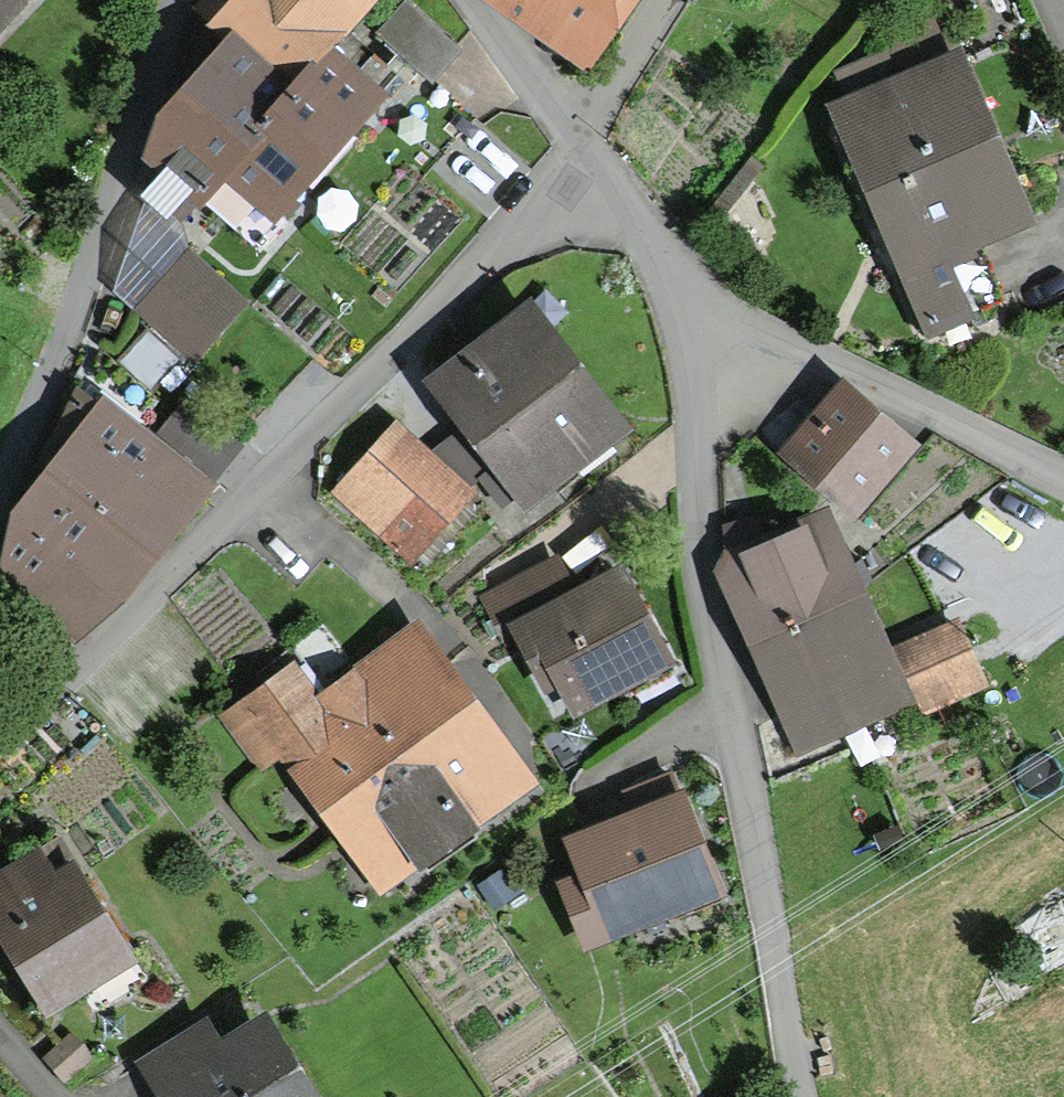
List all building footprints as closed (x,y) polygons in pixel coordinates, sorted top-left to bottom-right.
[(35,0),(0,0),(0,38),(35,0)] [(221,46),(288,103),(334,54),(351,35),(313,0),(203,0),(193,12),(209,26),(204,31),(221,46)] [(351,35),(383,0),(313,0),(351,35)] [(462,52),(404,0),(373,35),(431,87),(462,52)] [(602,59),(641,0),(512,0),(602,59)] [(887,51),(832,75),(844,103),(825,111),(926,344),(977,323),(973,315),(1004,302),(983,253),(1038,229),(961,52),(899,79),(896,73),(945,52),(932,21),(883,42),(887,51)] [(135,183),(181,225),(202,201),(257,250),(389,103),(334,54),(288,103),(221,46),(148,127),(140,150),(145,154),(135,183)] [(194,367),(250,305),(189,251),(134,313),(194,367)] [(500,513),(511,505),(521,518),(631,436),(531,301),(420,383),(457,433),(429,453),(394,422),(329,495),(412,569),(477,496),(470,489),(478,483),(500,513)] [(840,382),(776,457),(855,524),(919,449),(840,382)] [(183,399),(154,436),(105,397),(98,406),(77,389),(38,464),(46,470),(42,475),(158,567),(221,488),(213,483),(243,446),(183,399)] [(42,475),(10,516),(0,561),(0,590),(72,647),(132,600),(158,567),(42,475)] [(822,526),(724,569),(755,640),(853,597),(822,526)] [(624,567),(578,591),(559,555),(475,600),(501,648),(512,642),(544,701),(557,694),(572,723),(677,667),(624,567)] [(900,705),(853,597),(755,640),(802,749),(900,705)] [(465,683),(420,621),(318,694),(294,660),(216,717),(259,776),(279,762),(328,726),(354,763),(465,683)] [(952,632),(899,656),(917,696),(971,671),(952,632)] [(540,787),(465,683),(354,763),(328,726),(279,762),(381,902),(540,787)] [(684,793),(678,796),(668,773),(618,793),(627,816),(560,843),(574,877),(554,885),(583,957),(726,899),(684,793)] [(74,864),(56,875),(40,848),(0,871),(0,949),(44,1022),(136,967),(74,864)] [(512,880),(491,896),(518,932),(539,916),(512,880)] [(132,1063),(153,1096),(317,1096),(266,1015),(222,1041),(208,1017),(132,1063)] [(93,1058),(71,1033),(41,1060),(63,1085),(93,1058)]
